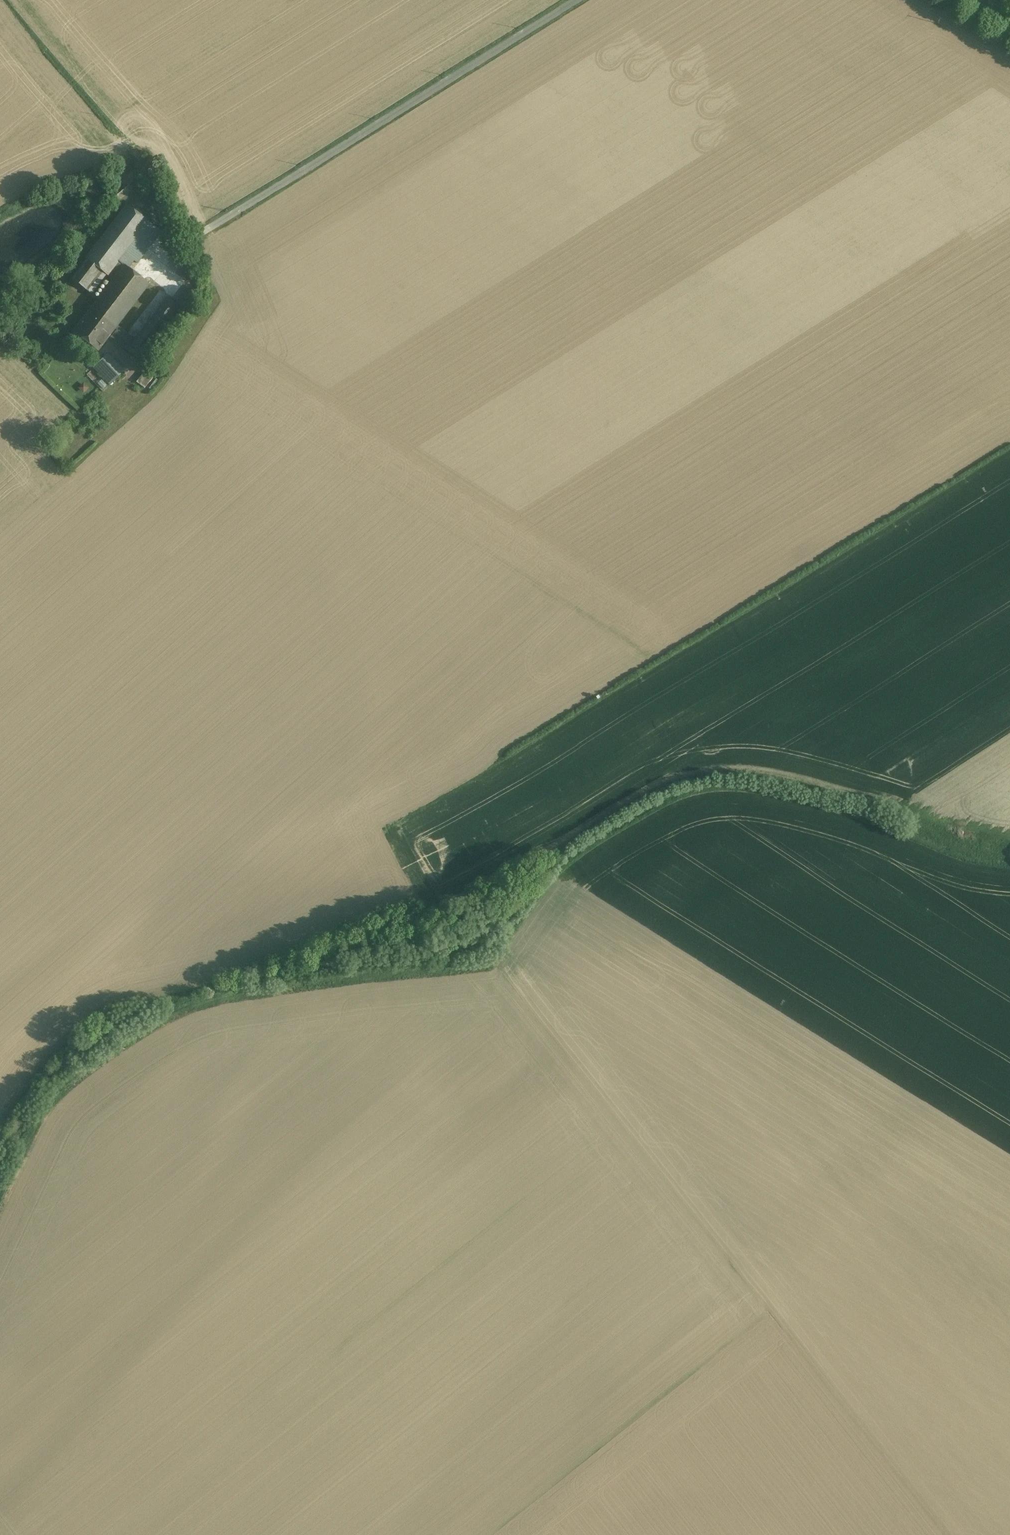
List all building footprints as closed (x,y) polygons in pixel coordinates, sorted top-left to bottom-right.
[(126,206),(84,260),(86,261),(98,271),(106,277),(107,278),(119,263),(149,224),(126,206)] [(149,224),(119,263),(124,267),(127,269),(133,262),(135,264),(160,232),(149,224)] [(86,261),(70,281),(83,291),(98,271),(86,261)] [(119,263),(107,278),(113,282),(124,267),(119,263)] [(113,282),(91,310),(115,328),(148,286),(127,269),(124,267),(113,282)] [(98,271),(83,291),(90,297),(106,277),(98,271)] [(134,342),(127,351),(139,360),(178,309),(166,300),(134,342)] [(115,328),(91,310),(72,334),(95,353),(115,328)] [(134,342),(118,329),(111,339),(127,351),(134,342)] [(122,373),(107,356),(93,369),(108,386),(122,373)] [(155,374),(147,368),(136,383),(143,389),(155,374)] [(78,387),(81,392),(88,387),(84,382),(78,387)]
